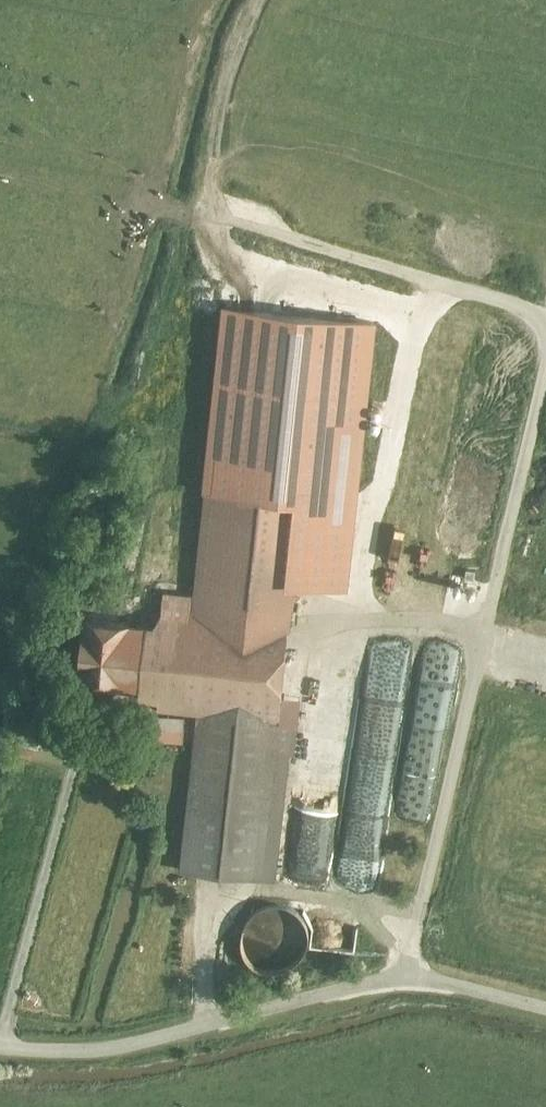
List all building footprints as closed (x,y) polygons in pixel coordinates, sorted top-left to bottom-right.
[(304,498),(206,486),(194,589),(163,585),(159,618),(148,617),(140,683),(138,702),(194,709),(175,865),(276,877),(291,752),(294,752),(301,695),(281,692),(288,630),(304,498)] [(140,683),(148,617),(83,609),(74,675),(140,683)] [(400,772),(413,642),(376,639),(363,768),(400,772)] [(153,737),(183,738),(183,712),(153,712),(153,737)] [(307,946),(308,935),(306,923),(300,913),(291,906),(280,902),(268,903),(257,907),(248,915),(243,925),(241,936),(243,948),(249,958),(259,965),(270,969),(281,969),(292,964),(301,957),(307,946)]
